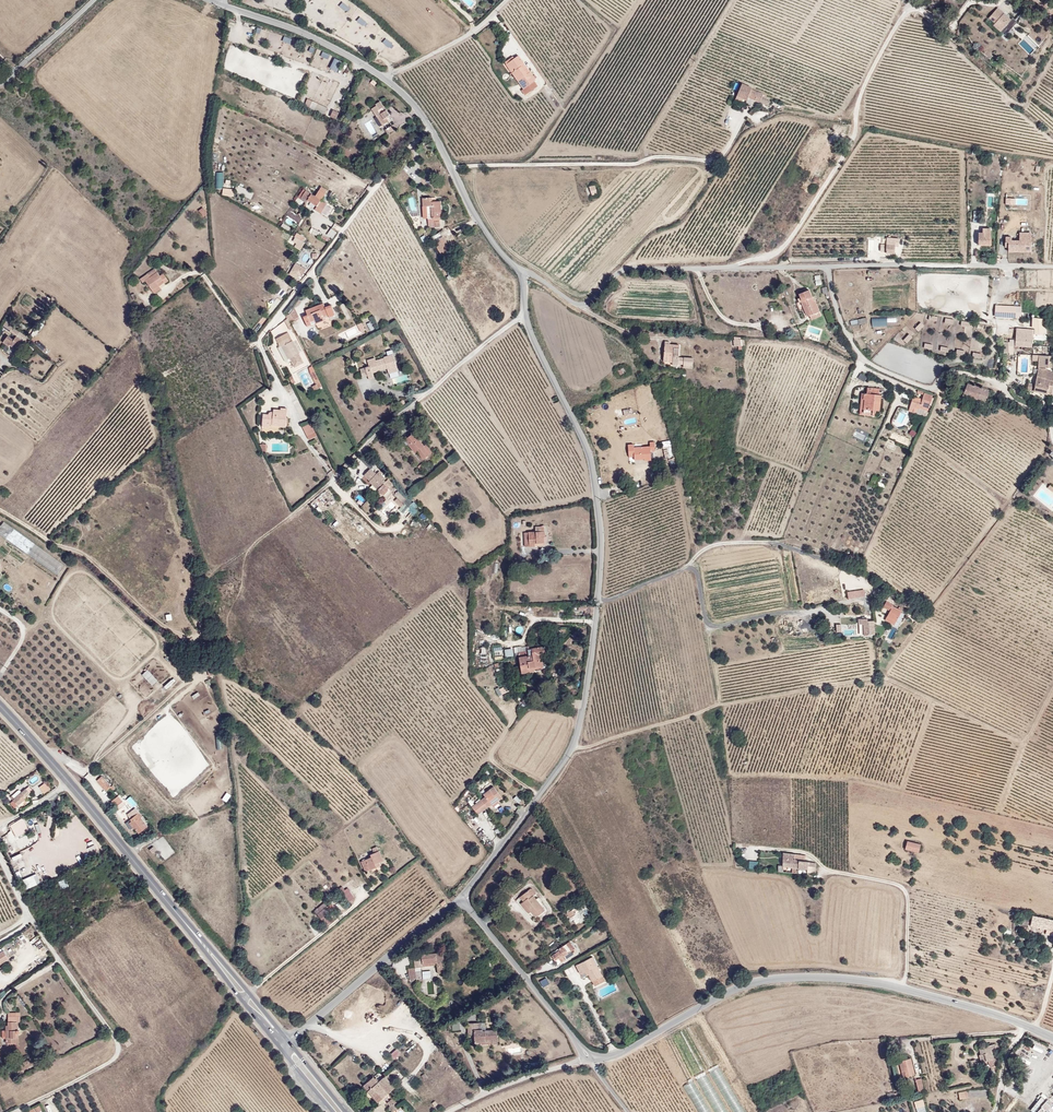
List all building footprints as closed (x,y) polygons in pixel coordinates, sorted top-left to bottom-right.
[(1000,34),(1010,21),(997,9),(988,20),(994,25),(993,27),(1000,34)] [(360,16),(356,20),(362,25),(366,21),(360,16)] [(982,34),(985,27),(979,25),(976,32),(982,34)] [(284,35),(282,41),(290,43),(292,37),(284,35)] [(385,38),(382,42),(388,47),(392,42),(385,38)] [(322,51),(320,56),(328,59),(330,54),(322,51)] [(526,77),(519,67),(523,64),(518,57),(505,65),(523,91),(536,83),(530,74),(526,77)] [(530,74),(523,64),(519,67),(526,77),(530,74)] [(293,85),(292,66),(273,67),(274,90),(279,90),(279,85),(283,85),(284,89),(286,89),(286,85),(293,85)] [(746,96),(750,88),(752,89),(753,88),(743,83),(737,95),(747,100),(748,97),(746,96)] [(535,84),(523,91),(521,92),(524,97),(538,90),(535,84)] [(762,98),(764,94),(752,89),(750,88),(746,96),(748,97),(759,102),(761,98),(762,98)] [(306,98),(304,106),(315,109),(317,101),(306,98)] [(387,113),(377,99),(372,103),(373,104),(369,107),(374,116),(376,115),(381,122),(387,118),(385,115),(387,113)] [(317,103),(315,109),(324,113),(327,107),(317,103)] [(334,120),(338,112),(332,110),(328,117),(334,120)] [(387,131),(395,125),(392,120),(383,126),(387,131)] [(223,188),(223,171),(215,171),(216,188),(223,188)] [(238,185),(235,192),(251,199),(254,193),(238,185)] [(597,194),(594,186),(589,187),(591,195),(597,194)] [(322,214),(327,204),(306,191),(301,200),(306,203),(308,200),(316,205),(314,209),(322,214)] [(421,196),(421,204),(425,204),(425,226),(436,226),(437,221),(439,221),(439,200),(435,200),(435,196),(421,196)] [(206,214),(201,208),(198,211),(202,217),(206,214)] [(286,216),(300,223),(302,217),(289,210),(286,216)] [(973,222),(984,222),(984,210),(973,210),(973,222)] [(317,236),(319,231),(311,226),(308,231),(317,236)] [(326,234),(333,238),(337,232),(330,227),(326,234)] [(446,248),(435,229),(424,236),(434,255),(446,248)] [(989,230),(984,230),(984,234),(981,234),(977,234),(977,246),(989,246),(989,230)] [(292,241),(296,242),(294,247),(300,250),(306,237),(296,232),(292,241)] [(1007,252),(1030,253),(1030,234),(1018,234),(1018,242),(1010,242),(1010,239),(1004,238),(1004,246),(1007,246),(1007,248),(1007,252)] [(894,245),(884,245),(884,254),(894,254),(894,245)] [(302,271),(295,266),(293,270),(293,271),(300,276),(302,277),(305,273),(302,271)] [(153,268),(139,278),(141,282),(144,280),(152,292),(159,287),(156,283),(162,280),(164,283),(167,281),(161,273),(158,275),(153,268)] [(292,280),(293,271),(293,270),(287,278),(295,284),(296,282),(292,280)] [(279,294),(283,290),(278,286),(274,290),(279,294)] [(811,290),(800,293),(807,318),(809,317),(810,320),(820,318),(815,300),(814,301),(811,290)] [(323,304),(306,311),(307,315),(303,317),(308,327),(312,326),(311,323),(315,321),(316,325),(325,322),(323,318),(328,315),(323,304)] [(994,305),(994,318),(1022,317),(1022,305),(994,305)] [(294,308),(290,314),(293,320),(293,321),(299,318),(294,308)] [(872,327),(887,326),(887,317),(871,318),(872,327)] [(12,328),(15,325),(8,319),(2,327),(9,332),(12,328)] [(923,325),(920,322),(914,328),(917,331),(923,325)] [(343,331),(346,338),(359,333),(356,325),(343,331)] [(12,328),(9,332),(23,341),(25,337),(12,328)] [(1045,340),(1044,328),(1034,329),(1035,340),(1045,340)] [(1031,348),(1032,330),(1016,329),(1015,347),(1031,348)] [(304,362),(288,333),(276,339),(280,348),(283,347),(290,362),(293,367),(304,362)] [(912,337),(908,334),(903,340),(906,343),(912,337)] [(7,336),(2,343),(8,347),(9,346),(16,350),(23,341),(16,336),(13,340),(7,336)] [(664,342),(663,363),(672,364),(672,366),(678,366),(678,364),(683,364),(682,369),(693,370),(693,359),(678,358),(679,346),(669,345),(669,343),(664,342)] [(290,362),(283,347),(280,348),(278,349),(285,363),(287,363),(290,362)] [(1031,391),(1044,394),(1046,393),(1052,395),(1052,389),(1051,389),(1052,382),(1052,373),(1052,368),(1051,368),(1049,357),(1031,355),(1031,361),(1037,361),(1037,368),(1033,385),(1031,391)] [(396,367),(393,356),(388,357),(384,358),(384,359),(376,361),(375,359),(367,361),(369,367),(365,368),(367,376),(368,380),(374,378),(372,373),(385,370),(384,368),(387,367),(387,369),(396,367)] [(318,378),(314,370),(310,372),(314,380),(318,378)] [(318,378),(314,380),(315,383),(312,385),(314,389),(322,385),(318,378)] [(988,391),(966,384),(962,396),(984,403),(988,391)] [(881,395),(879,395),(879,389),(868,388),(867,394),(864,393),(863,399),(865,399),(863,412),(873,413),(873,412),(875,413),(875,410),(879,411),(881,395)] [(931,408),(934,400),(932,399),(933,398),(925,394),(926,392),(920,390),(918,394),(923,396),(921,401),(919,404),(917,403),(915,409),(919,411),(920,409),(926,412),(929,407),(931,408)] [(560,402),(557,397),(551,400),(554,405),(560,402)] [(282,422),(285,404),(278,403),(277,405),(273,405),(272,408),(267,407),(266,409),(260,408),(259,421),(265,421),(265,420),(282,422)] [(904,427),(910,412),(900,408),(894,422),(904,427)] [(313,430),(307,420),(299,425),(304,434),(313,430)] [(423,447),(413,433),(403,441),(414,455),(415,454),(421,462),(432,453),(425,445),(423,447)] [(664,448),(665,457),(672,456),(671,440),(662,441),(662,449),(664,448)] [(265,450),(265,442),(256,441),(260,450),(265,450)] [(628,446),(629,465),(634,465),(634,463),(651,461),(650,453),(654,453),(653,443),(649,444),(649,447),(641,448),(641,445),(628,446)] [(392,487),(386,482),(385,482),(382,479),(381,479),(369,468),(362,474),(367,479),(367,481),(376,490),(376,491),(382,496),(392,487)] [(1047,484),(1044,488),(1052,494),(1052,493),(1052,489),(1047,484)] [(405,497),(398,490),(394,494),(396,497),(393,500),(400,507),(403,504),(401,502),(405,497)] [(61,567),(1,524),(0,526),(0,538),(54,577),(61,567)] [(543,540),(543,537),(545,537),(545,535),(534,535),(523,534),(523,548),(533,548),(533,545),(543,545),(543,540)] [(546,549),(546,540),(543,540),(543,545),(533,545),(533,548),(546,549)] [(893,606),(895,602),(892,600),(885,597),(883,601),(880,600),(878,606),(889,611),(887,615),(885,616),(887,616),(896,607),(893,606)] [(896,621),(902,610),(896,607),(887,616),(896,621)] [(169,616),(164,620),(168,625),(173,621),(169,616)] [(896,621),(887,616),(885,621),(894,626),(896,621)] [(866,619),(857,619),(858,625),(863,624),(863,636),(874,634),(873,621),(866,621),(866,619)] [(552,671),(548,645),(515,652),(519,677),(552,671)] [(500,646),(493,647),(494,655),(502,654),(500,646)] [(504,649),(505,657),(514,656),(513,648),(504,649)] [(110,784),(100,773),(93,779),(104,790),(110,784)] [(45,783),(40,787),(44,793),(50,789),(45,783)] [(504,799),(495,786),(483,794),(485,797),(472,805),(478,814),(497,800),(499,803),(504,799)] [(8,805),(12,810),(24,800),(23,798),(27,795),(23,791),(18,795),(11,802),(11,803),(8,805)] [(8,799),(11,802),(18,795),(16,793),(8,799)] [(131,807),(136,804),(131,796),(126,798),(131,807)] [(126,813),(132,807),(124,799),(118,805),(126,813)] [(147,826),(139,815),(140,814),(138,810),(128,816),(129,819),(125,821),(130,828),(132,827),(137,834),(142,830),(142,829),(147,826)] [(21,819),(19,821),(22,825),(16,829),(13,824),(7,827),(14,839),(28,831),(21,819)] [(22,825),(19,821),(13,824),(16,829),(22,825)] [(94,839),(88,830),(80,835),(82,838),(87,844),(94,839)] [(163,837),(153,845),(165,860),(175,852),(163,837)] [(920,843),(906,840),(904,849),(917,853),(920,843)] [(391,864),(380,844),(358,859),(367,875),(391,864)] [(802,858),(781,856),(781,874),(796,876),(796,871),(797,863),(802,863),(802,858)] [(749,863),(748,870),(756,871),(757,863),(749,863)] [(814,865),(802,863),(797,863),(796,871),(805,872),(805,874),(814,875),(814,865)] [(45,868),(50,878),(60,874),(56,864),(45,868)] [(24,892),(33,888),(30,880),(20,884),(24,892)] [(64,880),(57,883),(61,892),(68,888),(64,880)] [(340,889),(347,903),(354,900),(348,886),(340,889)] [(543,912),(530,896),(528,898),(524,893),(516,900),(533,920),(543,912)] [(572,912),(586,904),(583,898),(569,907),(572,912)] [(317,915),(326,908),(323,905),(315,911),(317,915)] [(324,917),(330,912),(326,908),(317,915),(315,916),(319,921),(324,917)] [(329,923),(324,917),(319,921),(324,928),(329,923)] [(1027,918),(1026,922),(1030,923),(1029,929),(1045,932),(1045,936),(1052,938),(1052,924),(1027,918)] [(1029,929),(1030,923),(1026,922),(1026,924),(1023,923),(1022,929),(1027,930),(1027,929),(1029,929)] [(575,949),(570,942),(566,944),(571,952),(575,949)] [(571,952),(566,944),(557,951),(558,952),(562,957),(559,960),(561,963),(566,960),(564,956),(571,952)] [(0,956),(0,965),(1,966),(11,959),(6,952),(0,956)] [(559,960),(562,957),(558,952),(549,958),(554,964),(559,960)] [(441,955),(411,959),(412,972),(421,971),(421,968),(434,966),(436,977),(443,976),(441,955)] [(601,978),(591,960),(575,968),(582,978),(585,976),(590,984),(601,978)] [(485,964),(482,966),(487,973),(490,970),(485,964)] [(564,970),(567,975),(574,971),(571,966),(564,970)] [(422,971),(423,978),(431,978),(430,970),(422,971)] [(422,988),(419,971),(412,972),(405,972),(407,984),(413,984),(414,989),(422,988)] [(593,989),(604,983),(601,978),(590,984),(593,989)] [(14,1001),(11,1002),(10,1000),(8,1001),(11,1008),(13,1009),(17,1008),(14,1001)] [(21,1033),(21,1029),(19,1022),(21,1022),(21,1016),(9,1016),(10,1025),(7,1025),(7,1032),(7,1037),(7,1043),(17,1043),(17,1033),(20,1033),(21,1033)] [(496,1051),(495,1035),(482,1035),(482,1033),(478,1033),(477,1027),(465,1028),(466,1040),(472,1040),(473,1051),(480,1051),(479,1048),(490,1048),(490,1051),(496,1051)] [(20,1045),(20,1033),(17,1033),(17,1043),(7,1043),(7,1046),(20,1045)] [(132,1045),(128,1040),(123,1044),(127,1049),(132,1045)] [(398,1048),(390,1052),(394,1058),(401,1054),(398,1048)] [(995,1064),(993,1057),(991,1051),(980,1054),(983,1061),(985,1060),(987,1067),(989,1066),(991,1073),(1001,1070),(1001,1068),(1000,1063),(995,1064)] [(913,1074),(910,1058),(898,1061),(902,1077),(913,1074)] [(923,1090),(920,1078),(914,1080),(917,1091),(923,1090)] [(392,1091),(382,1079),(377,1083),(374,1079),(364,1087),(377,1103),(392,1091)] [(977,1087),(975,1079),(967,1081),(970,1088),(977,1087)] [(377,1103),(367,1091),(365,1094),(374,1106),(377,1103)] [(989,1103),(989,1094),(955,1095),(955,1104),(989,1103)] [(1044,1099),(1040,1096),(1031,1110),(1035,1111),(1036,1111),(1044,1099)] [(393,1107),(394,1105),(390,1100),(384,1105),(387,1109),(386,1110),(387,1111),(393,1111),(395,1110),(393,1107)] [(1050,1105),(1047,1102),(1036,1111),(1043,1111),(1050,1105)] [(922,1103),(913,1105),(914,1111),(916,1111),(924,1110),(922,1103)]
